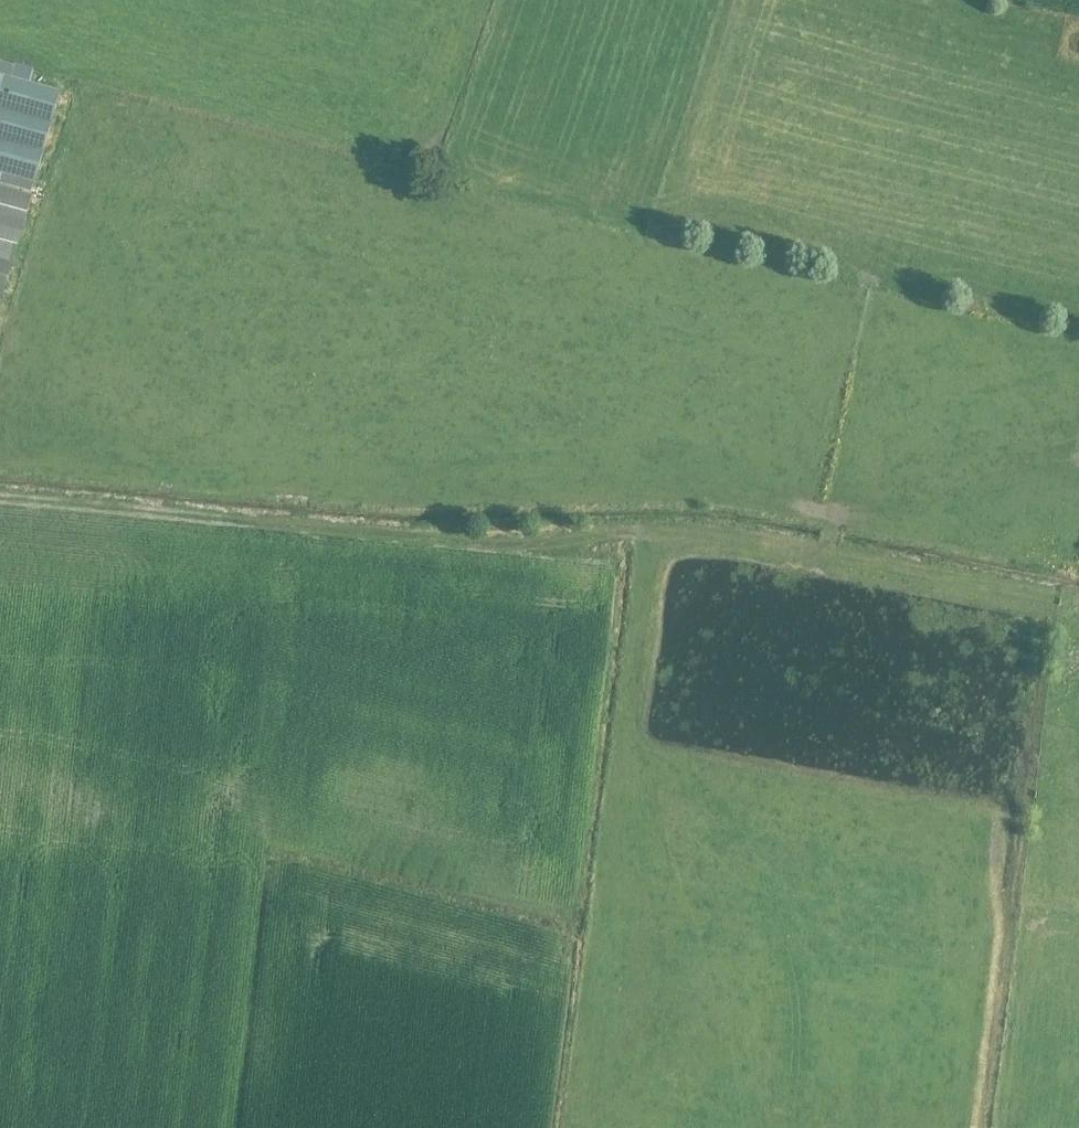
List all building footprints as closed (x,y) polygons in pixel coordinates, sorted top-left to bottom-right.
[(35,183),(59,92),(11,79),(14,66),(0,62),(0,173),(35,183)] [(0,190),(0,296),(4,297),(31,198),(0,190)]
